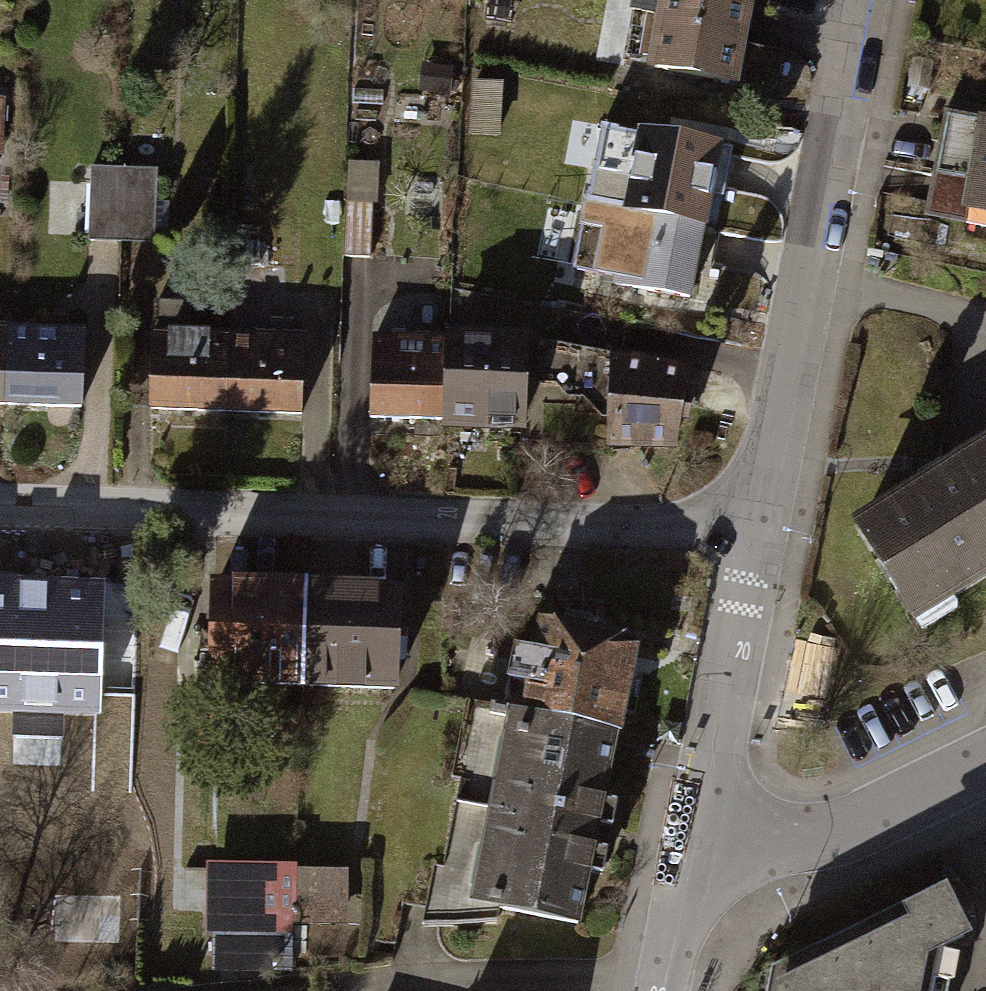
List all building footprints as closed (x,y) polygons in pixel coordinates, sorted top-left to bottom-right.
[(739,6),(705,0),(632,0),(623,45),(649,50),(646,63),(725,78),(739,6)] [(14,99),(0,97),(0,156),(9,157),(14,99)] [(938,117),(927,176),(965,183),(960,208),(985,213),(985,126),(938,117)] [(635,135),(621,211),(694,224),(700,192),(713,195),(721,151),(635,135)] [(81,165),(78,242),(113,243),(116,166),(81,165)] [(150,168),(116,166),(113,243),(147,244),(150,168)] [(338,254),(362,255),(364,203),(341,202),(338,254)] [(693,232),(694,224),(621,211),(608,284),(683,297),(690,261),(703,264),(708,235),(693,232)] [(142,410),(218,412),(220,333),(180,332),(181,309),(145,308),(142,410)] [(0,326),(0,404),(74,406),(75,331),(56,330),(57,321),(44,320),(44,327),(0,326)] [(264,334),(220,333),(218,412),(293,414),(295,337),(281,336),(282,321),(264,320),(264,334)] [(481,343),(439,343),(437,419),(512,420),(513,345),(499,345),(499,335),(482,334),(481,343)] [(361,417),(437,419),(439,343),(363,341),(361,417)] [(606,394),(605,358),(531,345),(531,380),(551,380),(553,384),(560,384),(569,394),(591,394),(606,394)] [(591,411),(604,411),(605,443),(665,442),(669,420),(678,418),(681,402),(673,400),(678,373),(605,358),(606,394),(591,394),(591,411)] [(851,525),(913,629),(948,608),(939,593),(985,565),(985,444),(851,525)] [(0,585),(0,675),(74,677),(78,580),(8,577),(8,586),(0,585)] [(205,684),(295,686),(297,588),(207,586),(205,684)] [(387,590),(297,588),(295,686),(385,688),(387,590)] [(508,654),(497,708),(605,729),(612,730),(628,643),(580,634),(584,615),(561,611),(557,629),(532,625),(526,657),(508,654)] [(591,799),(605,729),(497,708),(484,706),(476,751),(471,750),(465,781),(455,779),(437,873),(444,875),(440,898),(568,922),(578,872),(591,875),(596,849),(585,846),(589,824),(604,827),(608,802),(591,799)] [(140,781),(84,779),(81,840),(138,842),(140,781)] [(331,869),(288,870),(288,916),(331,915),(331,869)] [(237,916),(288,916),(288,870),(236,870),(237,916)] [(761,979),(758,990),(922,990),(931,947),(955,935),(930,886),(907,898),(912,907),(761,979)]
